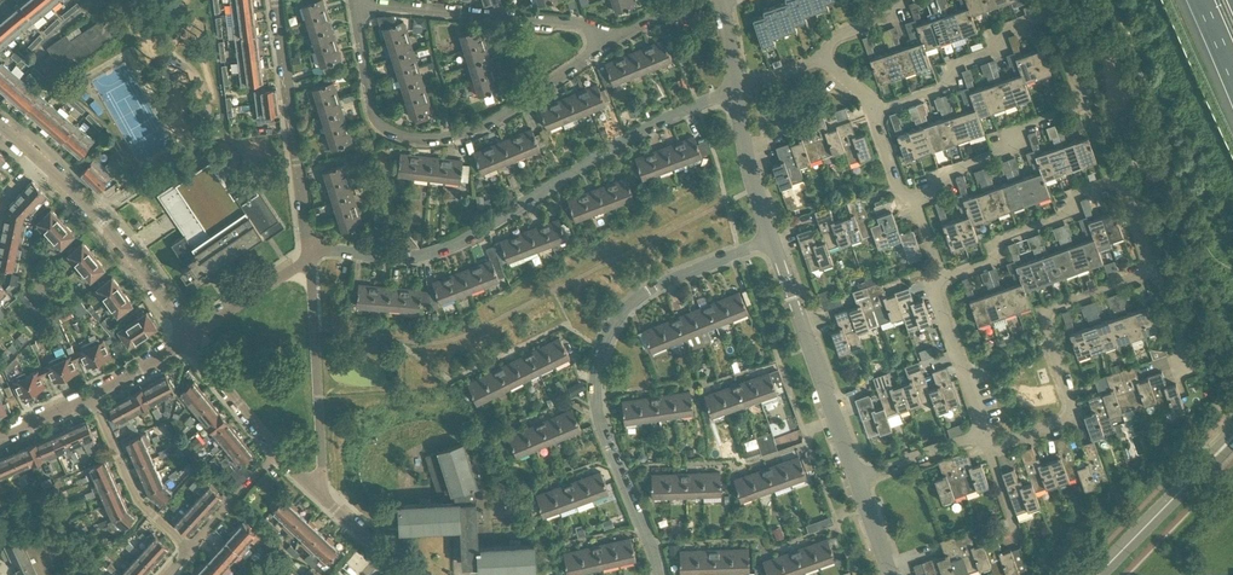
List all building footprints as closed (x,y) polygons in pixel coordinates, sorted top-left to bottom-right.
[(34,22),(43,14),(32,0),(26,0),(20,5),(34,22)] [(43,14),(53,6),(47,0),(32,0),(43,14)] [(230,1),(232,13),(253,10),(252,0),(238,0),(230,1)] [(327,14),(322,0),(320,0),(315,2),(315,1),(302,5),(307,20),(327,14)] [(616,12),(629,8),(629,7),(636,5),(634,0),(613,0),(616,12)] [(794,21),(806,17),(805,13),(804,13),(799,0),(786,0),(786,1),(787,1),(794,22),(794,21)] [(805,13),(815,9),(812,0),(799,0),(804,13),(805,13)] [(815,9),(828,4),(826,0),(812,0),(815,9)] [(963,34),(955,10),(948,13),(944,3),(946,2),(945,0),(936,0),(938,5),(950,39),(963,34)] [(971,13),(966,0),(960,0),(963,8),(955,10),(963,34),(977,29),(971,13)] [(971,13),(983,9),(980,0),(966,0),(971,13)] [(996,4),(995,0),(980,0),(983,9),(996,4)] [(774,5),(783,31),(796,26),(794,21),(794,22),(787,1),(786,1),(774,5)] [(78,2),(70,8),(73,12),(81,6),(78,2)] [(20,5),(11,13),(25,29),(34,22),(20,5)] [(772,35),(773,34),(783,31),(774,5),(763,9),(764,14),(765,14),(772,35)] [(937,43),(950,39),(938,5),(933,7),(936,17),(929,20),(937,43)] [(65,18),(73,12),(70,8),(62,14),(65,18)] [(233,25),(255,22),(253,10),(232,13),(233,25)] [(912,14),(914,19),(918,30),(925,48),(937,43),(929,20),(922,22),(918,12),(912,14)] [(11,13),(2,20),(15,37),(25,29),(11,13)] [(110,13),(71,40),(66,33),(46,47),(51,54),(60,66),(62,70),(121,29),(110,13)] [(331,29),(327,14),(307,20),(312,35),(331,29)] [(765,14),(764,14),(753,18),(762,44),(774,39),(773,34),(772,35),(765,14)] [(58,17),(51,24),(54,27),(61,21),(58,17)] [(417,32),(426,30),(425,24),(424,24),(424,19),(414,18),(414,23),(416,25),(417,32)] [(930,64),(925,48),(918,30),(914,19),(905,22),(910,38),(907,39),(909,45),(917,68),(930,64)] [(0,22),(0,37),(6,45),(15,37),(2,20),(0,22)] [(396,23),(383,27),(388,43),(408,36),(403,21),(396,24),(396,23)] [(235,37),(256,34),(255,22),(233,25),(235,37)] [(47,34),(54,27),(51,24),(43,30),(47,34)] [(882,54),(891,78),(904,73),(892,40),(892,39),(888,28),(880,31),(884,42),(887,41),(890,51),(882,54)] [(331,29),(312,35),(316,50),(336,43),(331,29)] [(465,50),(484,44),(480,29),(472,31),(472,30),(460,34),(465,50)] [(1014,49),(1021,46),(1016,32),(1009,35),(1014,49)] [(40,34),(33,41),(37,44),(43,37),(40,34)] [(256,34),(235,37),(236,49),(258,46),(256,34)] [(412,51),(408,36),(388,43),(393,57),(412,51)] [(904,73),(917,68),(909,45),(901,47),(898,37),(892,39),(892,40),(904,73)] [(1037,76),(1050,71),(1038,38),(1032,40),(1036,50),(1028,52),(1037,76)] [(648,46),(656,65),(672,59),(666,47),(663,40),(648,46)] [(30,51),(37,44),(33,41),(26,48),(30,51)] [(341,58),(336,43),(316,50),(321,65),(333,61),(341,58)] [(489,58),(484,44),(465,50),(469,64),(489,58)] [(236,49),(238,61),(259,58),(258,46),(236,49)] [(656,65),(648,46),(634,52),(642,71),(656,65)] [(429,47),(417,50),(419,56),(431,53),(429,47)] [(878,83),(891,78),(882,54),(875,57),(872,47),(866,49),(878,83)] [(17,49),(14,52),(21,59),(24,55),(17,49)] [(1024,80),(1037,76),(1028,52),(1022,55),(1020,49),(1014,52),(1016,57),(1024,80)] [(397,72),(417,66),(412,51),(393,57),(397,72)] [(18,62),(21,59),(14,52),(11,56),(18,62)] [(642,71),(634,52),(620,58),(628,77),(642,71)] [(60,66),(51,54),(42,61),(50,73),(60,66)] [(32,61),(24,55),(21,59),(29,65),(32,61)] [(1016,75),(1007,78),(1016,102),(1030,97),(1024,80),(1016,57),(1015,57),(1017,63),(1012,65),(1016,75)] [(261,70),(259,58),(238,61),(240,73),(261,70)] [(494,73),(489,58),(469,64),(474,79),(494,73)] [(606,64),(608,70),(609,71),(608,71),(613,83),(628,77),(620,58),(606,64)] [(782,64),(780,58),(772,61),(774,67),(782,64)] [(11,70),(2,62),(0,64),(0,83),(11,70)] [(31,70),(38,76),(41,72),(34,66),(31,70)] [(422,80),(417,66),(397,72),(402,87),(422,80)] [(6,95),(20,78),(11,70),(0,83),(0,89),(6,95)] [(263,82),(261,70),(240,73),(241,85),(263,82)] [(1003,106),(1016,102),(1007,78),(1001,80),(997,70),(991,73),(1003,106)] [(29,72),(24,77),(31,84),(36,78),(29,72)] [(49,78),(41,72),(38,76),(46,82),(49,78)] [(479,94),(481,94),(487,92),(498,88),(494,73),(474,79),(479,94)] [(1003,106),(991,73),(986,74),(990,84),(981,87),(990,111),(1003,106)] [(323,76),(325,84),(333,82),(330,74),(323,76)] [(30,86),(20,78),(6,95),(16,102),(30,86)] [(407,101),(426,95),(422,80),(402,87),(407,101)] [(978,115),(990,111),(981,87),(975,89),(971,80),(965,82),(967,87),(978,115)] [(60,88),(52,81),(49,85),(56,91),(60,88)] [(318,103),(337,97),(333,82),(325,84),(313,88),(318,103)] [(583,90),(591,110),(606,103),(601,91),(600,91),(597,84),(583,90)] [(16,102),(25,110),(39,93),(30,86),(16,102)] [(978,115),(967,87),(959,90),(963,101),(966,100),(969,109),(962,112),(970,136),(984,131),(978,115)] [(64,98),(67,94),(60,88),(56,91),(64,98)] [(254,90),(256,104),(277,101),(276,88),(254,90)] [(487,102),(494,100),(493,96),(500,94),(498,88),(487,92),(484,93),(487,102)] [(568,96),(576,115),(591,110),(583,90),(568,96)] [(343,95),(345,102),(354,99),(352,92),(343,95)] [(34,118),(48,101),(39,93),(25,110),(34,118)] [(958,140),(970,136),(962,112),(954,115),(951,105),(953,104),(949,93),(941,96),(945,107),(958,140)] [(431,110),(426,95),(407,101),(411,117),(424,113),(424,112),(431,110)] [(576,115),(568,96),(554,102),(562,121),(576,115)] [(75,107),(78,103),(70,97),(67,100),(75,107)] [(342,112),(337,97),(318,103),(322,118),(342,112)] [(1059,97),(1048,101),(1050,107),(1061,103),(1059,97)] [(34,118),(43,126),(57,109),(48,101),(34,118)] [(277,101),(256,104),(258,118),(274,116),(273,114),(279,113),(277,101)] [(562,121),(554,102),(540,108),(543,115),(542,115),(547,127),(562,121)] [(919,116),(931,150),(945,145),(936,121),(928,124),(925,114),(927,113),(923,102),(914,105),(918,116),(919,116)] [(85,109),(78,103),(75,107),(82,113),(85,109)] [(906,108),(910,119),(913,118),(917,128),(909,130),(918,154),(931,150),(919,116),(918,116),(914,105),(906,108)] [(845,107),(834,111),(837,120),(849,116),(845,107)] [(945,145),(958,140),(945,107),(940,109),(943,119),(936,121),(945,145)] [(43,126),(52,133),(67,117),(57,109),(43,126)] [(218,116),(214,117),(216,130),(218,130),(219,135),(226,134),(223,111),(217,112),(218,116)] [(905,159),(918,154),(909,130),(902,133),(899,123),(901,122),(897,111),(889,114),(896,135),(905,159)] [(1135,111),(1118,117),(1127,141),(1129,140),(1138,163),(1151,158),(1141,132),(1142,132),(1135,111)] [(96,119),(89,112),(86,116),(93,123),(96,119)] [(327,133),(347,126),(342,112),(322,118),(327,133)] [(821,158),(844,150),(836,127),(828,130),(822,115),(808,120),(821,158)] [(76,125),(67,117),(52,133),(62,141),(72,129),(76,125)] [(96,119),(93,123),(99,130),(103,126),(96,119)] [(808,120),(794,125),(799,140),(791,143),(799,165),(810,161),(810,162),(821,158),(808,120)] [(836,127),(844,150),(849,163),(872,155),(864,133),(855,136),(850,121),(836,126),(836,127)] [(351,141),(347,126),(327,133),(332,148),(344,144),(351,141)] [(1073,141),(1082,165),(1096,160),(1084,126),(1078,128),(1081,138),(1073,141)] [(62,141),(71,149),(81,137),(72,129),(62,141)] [(517,135),(525,154),(540,148),(539,147),(541,146),(546,144),(541,132),(534,135),(531,129),(517,135)] [(1044,178),(1056,174),(1047,150),(1041,153),(1036,141),(1039,140),(1035,131),(1027,134),(1037,160),(1044,178)] [(1069,169),(1082,165),(1073,141),(1066,143),(1065,138),(1063,134),(1057,136),(1069,169)] [(503,141),(511,160),(525,154),(517,135),(503,141)] [(702,156),(701,153),(709,150),(706,140),(697,143),(694,136),(679,142),(687,161),(702,156)] [(1055,147),(1047,150),(1056,174),(1069,169),(1057,136),(1052,138),(1055,147)] [(90,145),(81,137),(71,149),(80,157),(90,145)] [(511,160),(503,141),(488,146),(496,166),(511,160)] [(119,150),(114,142),(109,145),(115,153),(119,150)] [(687,161),(679,142),(665,147),(672,167),(687,161)] [(804,179),(799,165),(791,143),(790,142),(776,147),(781,162),(772,165),(780,188),(804,179)] [(496,166),(488,146),(474,152),(477,160),(476,160),(481,172),(496,166)] [(672,167),(665,147),(651,153),(658,172),(672,167)] [(124,159),(119,150),(115,153),(120,161),(124,159)] [(80,173),(89,182),(104,166),(95,157),(95,158),(89,152),(78,163),(85,168),(80,173)] [(414,176),(416,155),(401,153),(400,161),(399,161),(398,174),(414,176)] [(643,178),(658,172),(651,153),(636,158),(639,165),(638,165),(638,166),(633,169),(637,180),(643,178)] [(414,176),(429,178),(431,157),(416,155),(414,176)] [(431,157),(429,178),(444,179),(447,159),(431,157)] [(447,159),(444,179),(460,181),(466,181),(468,165),(462,164),(462,161),(447,159)] [(1036,199),(1049,194),(1044,178),(1037,160),(1031,162),(1035,173),(1028,175),(1036,199)] [(187,189),(166,202),(187,233),(171,243),(178,253),(174,256),(187,277),(191,274),(198,285),(213,275),(210,271),(263,235),(266,240),(285,226),(254,179),(232,194),(210,161),(181,181),(187,189)] [(328,186),(348,180),(343,165),(336,167),(323,171),(328,186)] [(114,175),(104,166),(89,182),(98,191),(114,175)] [(1023,204),(1036,199),(1028,175),(1020,178),(1017,168),(1011,170),(1023,204)] [(1010,208),(1023,204),(1011,170),(1005,172),(1009,182),(1002,184),(1010,208)] [(972,222),(982,218),(984,218),(976,194),(968,197),(964,184),(967,184),(963,175),(955,178),(959,189),(961,193),(972,222)] [(611,183),(619,202),(634,197),(632,191),(638,189),(634,178),(627,181),(626,177),(611,183)] [(991,177),(985,179),(997,213),(1010,208),(1002,184),(994,187),(991,177)] [(477,187),(482,185),(480,178),(474,181),(477,187)] [(984,218),(997,213),(985,179),(979,181),(983,191),(976,194),(984,218)] [(48,194),(32,180),(24,190),(37,201),(39,199),(42,201),(48,194)] [(353,195),(348,180),(328,186),(333,201),(353,195)] [(166,202),(187,189),(181,181),(161,194),(166,202)] [(619,202),(611,183),(597,188),(604,208),(619,202)] [(363,185),(354,188),(356,194),(364,191),(363,185)] [(604,208),(597,188),(583,194),(590,213),(604,208)] [(15,199),(28,211),(31,213),(36,207),(34,205),(37,201),(24,190),(15,199)] [(1101,216),(1109,240),(1111,239),(1122,235),(1107,190),(1100,192),(1108,214),(1101,216)] [(977,239),(972,222),(961,193),(953,196),(957,208),(959,207),(963,216),(955,219),(964,244),(977,239)] [(590,213),(583,194),(568,199),(570,206),(563,208),(568,222),(575,219),(590,213)] [(357,209),(353,195),(333,201),(337,215),(357,209)] [(862,237),(873,233),(869,223),(870,222),(860,195),(846,200),(851,215),(842,219),(850,241),(862,236),(862,237)] [(1085,216),(1086,216),(1089,227),(1090,227),(1090,228),(1096,245),(1097,245),(1107,241),(1109,240),(1101,216),(1093,219),(1090,209),(1092,208),(1088,197),(1080,200),(1084,211),(1085,216)] [(28,211),(15,199),(7,208),(6,215),(23,218),(24,216),(28,211)] [(869,223),(873,233),(878,246),(901,238),(909,262),(922,257),(913,230),(900,234),(888,201),(873,206),(879,221),(871,224),(870,222),(869,223)] [(825,240),(828,249),(839,245),(850,241),(842,219),(834,221),(829,206),(814,211),(824,240),(825,240)] [(37,220),(50,233),(62,221),(51,209),(44,216),(43,214),(37,220)] [(357,209),(337,215),(342,231),(355,227),(355,226),(362,224),(357,209)] [(951,248),(964,244),(955,219),(948,222),(945,212),(939,214),(951,248)] [(3,228),(24,232),(25,224),(22,224),(23,218),(6,215),(3,228)] [(544,224),(551,244),(566,238),(562,225),(561,226),(559,218),(544,224)] [(62,221),(50,233),(63,247),(69,241),(67,239),(74,233),(62,221)] [(551,244),(544,224),(530,230),(537,249),(551,244)] [(1096,245),(1090,228),(1090,227),(1089,227),(1084,229),(1088,239),(1080,242),(1089,265),(1102,260),(1097,245),(1096,245)] [(24,232),(3,228),(0,241),(18,244),(19,240),(22,241),(24,232)] [(811,228),(796,233),(809,270),(833,262),(828,249),(825,240),(824,240),(816,243),(811,228)] [(421,239),(421,229),(413,229),(413,238),(421,239)] [(515,235),(523,255),(537,249),(530,230),(515,235)] [(1075,270),(1089,265),(1080,242),(1073,244),(1070,234),(1063,237),(1075,270)] [(496,250),(497,253),(501,263),(508,261),(508,260),(523,255),(515,235),(500,241),(503,247),(496,250)] [(1062,275),(1075,270),(1063,237),(1058,238),(1062,248),(1054,251),(1062,275)] [(31,245),(32,246),(34,248),(40,243),(37,239),(31,245)] [(15,257),(15,256),(19,257),(20,249),(17,248),(18,244),(0,241),(0,242),(0,254),(15,257)] [(80,266),(93,255),(83,242),(76,248),(74,247),(68,252),(80,266)] [(1009,246),(1017,271),(1024,289),(1024,288),(1024,289),(1036,284),(1028,261),(1021,263),(1019,258),(1018,253),(1019,253),(1015,244),(1009,246)] [(1049,280),(1062,275),(1054,251),(1047,254),(1044,244),(1037,246),(1049,280)] [(1036,284),(1049,280),(1037,246),(1032,248),(1036,258),(1028,261),(1036,284)] [(37,251),(41,257),(46,253),(40,247),(37,251)] [(51,259),(46,253),(41,257),(47,262),(51,259)] [(490,256),(491,260),(476,266),(484,285),(499,279),(498,278),(505,275),(501,263),(497,253),(490,256)] [(15,257),(0,254),(0,267),(13,270),(13,268),(16,269),(18,261),(15,261),(15,257)] [(93,255),(80,266),(93,280),(99,275),(97,273),(104,267),(93,255)] [(56,265),(51,259),(47,262),(52,268),(56,265)] [(462,271),(469,290),(484,285),(476,266),(462,271)] [(58,275),(63,281),(67,277),(62,271),(58,275)] [(469,290),(462,271),(448,276),(455,296),(469,290)] [(1030,305),(1024,289),(1024,288),(1024,289),(1017,271),(1012,273),(1015,283),(1007,286),(1016,310),(1030,305)] [(878,281),(876,274),(866,278),(868,285),(878,281)] [(455,296),(448,276),(433,282),(440,302),(455,296)] [(72,283),(67,277),(63,281),(68,286),(72,283)] [(97,286),(108,300),(122,290),(112,277),(105,282),(103,281),(97,286)] [(17,285),(18,286),(19,285),(21,288),(22,281),(18,280),(11,278),(10,283),(17,285)] [(1003,315),(1016,310),(1007,286),(1001,288),(998,279),(991,281),(1003,315)] [(880,324),(902,316),(894,293),(886,296),(881,281),(866,286),(880,324)] [(990,319),(1003,315),(991,281),(986,283),(990,293),(982,295),(990,319)] [(373,306),(375,285),(359,284),(358,292),(357,305),(373,306)] [(388,308),(390,287),(375,285),(373,306),(388,308)] [(1136,299),(1138,298),(1142,308),(1134,310),(1142,334),(1156,329),(1146,300),(1153,297),(1151,293),(1144,296),(1140,285),(1132,287),(1136,299)] [(71,290),(76,295),(80,292),(75,286),(71,290)] [(857,331),(880,324),(866,286),(859,289),(852,291),(858,306),(850,309),(857,331)] [(894,293),(902,316),(907,329),(931,321),(923,299),(914,302),(909,286),(894,292),(894,293)] [(390,287),(388,308),(403,309),(405,288),(390,287)] [(405,288),(403,309),(419,311),(421,297),(420,297),(421,290),(405,288)] [(966,290),(977,324),(990,319),(982,295),(975,298),(972,288),(966,290)] [(748,289),(742,291),(747,304),(753,302),(748,289)] [(122,290),(108,300),(120,316),(126,311),(125,309),(132,303),(122,290)] [(22,300),(26,297),(21,291),(17,295),(22,300)] [(85,298),(80,292),(76,295),(81,301),(85,298)] [(723,299),(731,318),(748,311),(742,299),(739,292),(723,299)] [(31,302),(26,297),(22,300),(28,306),(31,302)] [(840,297),(832,299),(834,306),(842,303),(840,297)] [(707,305),(715,325),(731,318),(723,299),(707,305)] [(88,311),(80,300),(73,305),(82,316),(88,311)] [(37,308),(31,302),(28,306),(33,312),(37,308)] [(1103,348),(1116,344),(1108,320),(1101,322),(1097,312),(1098,312),(1095,302),(1088,305),(1103,348)] [(1129,339),(1142,334),(1134,310),(1127,313),(1123,303),(1117,305),(1129,339)] [(86,308),(92,314),(96,310),(90,304),(86,308)] [(715,325),(707,305),(692,311),(700,331),(715,325)] [(1090,353),(1103,348),(1088,305),(1082,307),(1085,316),(1086,316),(1090,326),(1082,329),(1090,353)] [(1116,344),(1129,339),(1117,305),(1112,307),(1116,317),(1108,320),(1116,344)] [(33,312),(38,317),(42,314),(37,308),(33,312)] [(59,315),(62,320),(74,314),(71,308),(59,315)] [(831,331),(839,353),(862,345),(857,331),(850,309),(849,309),(849,308),(834,313),(840,328),(831,331)] [(101,316),(96,310),(92,314),(97,320),(101,316)] [(148,311),(133,320),(143,335),(156,326),(151,319),(152,318),(153,316),(150,311),(148,311)] [(700,331),(692,311),(676,318),(684,337),(700,331)] [(47,319),(42,314),(38,317),(44,323),(47,319)] [(660,324),(668,344),(684,337),(676,318),(660,324)] [(105,329),(109,325),(104,319),(100,323),(105,329)] [(78,320),(73,323),(78,332),(83,329),(78,320)] [(129,344),(143,335),(133,320),(119,329),(129,344)] [(1072,321),(1066,323),(1077,357),(1090,353),(1082,329),(1075,331),(1072,321)] [(668,344),(660,324),(644,331),(647,338),(652,350),(668,344)] [(109,334),(110,334),(114,331),(109,325),(105,329),(109,334)] [(29,340),(28,340),(21,332),(18,336),(24,344),(29,340)] [(114,332),(110,334),(109,334),(112,342),(117,340),(114,332)] [(98,338),(90,342),(99,361),(111,356),(103,339),(99,341),(98,338)] [(544,345),(554,364),(569,356),(563,344),(560,338),(544,345)] [(21,347),(15,340),(8,347),(13,353),(17,349),(18,351),(21,347)] [(36,342),(31,344),(34,351),(39,349),(36,342)] [(75,352),(78,358),(82,356),(87,367),(99,361),(90,342),(82,346),(83,349),(75,352)] [(116,353),(120,350),(116,344),(112,346),(116,353)] [(554,364),(544,345),(529,353),(538,372),(554,364)] [(931,347),(921,349),(922,357),(933,354),(931,347)] [(1165,349),(1152,348),(1149,349),(1152,359),(1167,354),(1166,354),(1168,353),(1167,349),(1165,349)] [(2,363),(10,356),(5,351),(0,356),(0,362),(2,363)] [(65,353),(57,357),(66,376),(78,371),(73,360),(78,358),(75,352),(67,356),(65,353)] [(514,360),(523,379),(538,372),(529,353),(514,360)] [(54,382),(66,376),(57,357),(49,361),(50,364),(42,368),(45,374),(49,372),(54,382)] [(18,362),(15,358),(9,364),(12,367),(18,362)] [(523,379),(514,360),(499,368),(508,387),(523,379)] [(932,398),(929,389),(919,360),(904,366),(909,381),(901,384),(909,406),(921,402),(931,398),(932,398)] [(1112,372),(1120,369),(1118,363),(1110,366),(1112,372)] [(931,398),(932,398),(936,412),(960,404),(946,366),(932,371),(937,387),(929,389),(932,398),(931,398)] [(1133,408),(1155,400),(1147,378),(1139,381),(1134,366),(1120,370),(1133,408)] [(42,368),(26,375),(33,391),(45,386),(40,376),(45,374),(42,368)] [(483,375),(493,394),(508,387),(499,368),(483,375)] [(778,370),(753,378),(760,398),(777,392),(773,382),(781,379),(778,370)] [(864,372),(866,378),(872,376),(870,370),(864,372)] [(1133,408),(1120,370),(1105,376),(1110,391),(1102,393),(1115,430),(1115,429),(1117,437),(1123,434),(1119,422),(1136,416),(1133,408)] [(1148,378),(1147,378),(1155,400),(1160,414),(1172,410),(1171,410),(1183,406),(1176,383),(1167,386),(1161,371),(1147,376),(1148,378)] [(22,397),(33,391),(26,375),(24,372),(17,376),(18,379),(14,381),(22,397)] [(909,406),(901,384),(893,387),(887,372),(873,377),(883,406),(887,415),(898,411),(897,410),(909,406)] [(166,402),(174,397),(175,397),(176,393),(166,375),(154,382),(163,397),(166,402)] [(493,394),(483,375),(468,383),(471,390),(477,402),(493,394)] [(559,389),(563,386),(559,378),(555,380),(559,389)] [(753,378),(737,384),(744,404),(760,398),(753,378)] [(180,393),(178,394),(177,397),(184,405),(187,402),(188,403),(203,391),(194,381),(180,392),(180,393)] [(163,397),(154,382),(143,388),(151,403),(163,397)] [(568,387),(572,394),(578,391),(574,384),(568,387)] [(728,410),(744,404),(737,384),(721,390),(728,410)] [(13,394),(9,386),(4,388),(8,396),(13,394)] [(151,403),(143,388),(131,394),(140,410),(151,403)] [(711,415),(728,410),(721,390),(704,395),(707,403),(706,403),(711,415)] [(211,402),(203,391),(188,403),(197,413),(211,402)] [(673,394),(676,414),(694,412),(692,398),(691,399),(690,391),(673,394)] [(1115,430),(1102,393),(1102,394),(1101,392),(1087,397),(1092,412),(1084,415),(1091,438),(1115,430)] [(140,410),(131,394),(120,401),(128,416),(140,410)] [(676,414),(673,394),(656,396),(659,417),(676,414)] [(855,399),(860,413),(868,436),(891,428),(887,415),(883,406),(875,409),(870,394),(855,399)] [(659,417),(656,396),(639,398),(642,419),(659,417)] [(642,419),(639,398),(622,401),(623,409),(625,422),(642,419)] [(1,399),(0,400),(0,414),(7,411),(6,410),(10,409),(6,401),(3,403),(1,399)] [(128,416),(120,401),(108,407),(119,427),(127,423),(129,428),(135,425),(132,421),(130,422),(127,417),(128,416)] [(220,412),(211,402),(197,413),(205,424),(220,412)] [(556,416),(564,435),(581,428),(576,416),(575,416),(572,409),(556,416)] [(205,424),(211,431),(214,434),(228,422),(220,412),(205,424)] [(513,420),(510,412),(504,414),(507,423),(513,420)] [(564,435),(556,416),(541,422),(549,442),(564,435)] [(93,417),(74,426),(81,443),(83,442),(92,463),(101,459),(97,448),(92,450),(90,445),(92,445),(91,443),(96,441),(97,443),(103,440),(93,417)] [(217,438),(220,441),(222,444),(237,433),(228,422),(214,434),(217,438)] [(549,442),(541,422),(525,429),(533,448),(549,442)] [(74,426),(61,432),(68,448),(81,443),(74,426)] [(533,448),(525,429),(509,436),(512,443),(511,443),(517,455),(533,448)] [(205,441),(214,434),(211,431),(202,438),(205,441)] [(759,447),(761,455),(778,449),(771,431),(755,437),(759,447)] [(48,437),(56,454),(68,448),(61,432),(48,437)] [(131,455),(148,448),(146,445),(151,443),(146,432),(125,441),(131,455)] [(222,444),(223,445),(229,452),(225,455),(226,457),(227,458),(245,443),(237,433),(222,444)] [(208,445),(217,438),(214,434),(205,441),(208,445)] [(1057,483),(1079,476),(1080,475),(1077,467),(1077,466),(1075,460),(1066,434),(1053,439),(1057,451),(1055,451),(1058,458),(1049,461),(1057,483)] [(198,436),(190,441),(195,448),(203,443),(198,436)] [(48,437),(36,443),(43,460),(56,454),(48,437)] [(1080,475),(1079,476),(1084,489),(1108,481),(1093,440),(1081,444),(1085,456),(1075,460),(1077,466),(1077,467),(1080,475)] [(214,453),(223,445),(222,444),(220,441),(216,445),(211,449),(214,453)] [(36,443),(23,449),(31,465),(43,460),(36,443)] [(228,475),(239,486),(254,470),(245,467),(242,464),(254,453),(245,443),(227,458),(232,464),(236,468),(234,470),(233,469),(228,475)] [(184,453),(181,446),(175,448),(177,455),(184,453)] [(1019,451),(1031,483),(1034,492),(1035,492),(1045,488),(1045,487),(1057,483),(1049,461),(1041,464),(1038,457),(1036,458),(1032,446),(1019,451)] [(746,460),(761,455),(759,447),(743,453),(746,460)] [(131,455),(137,468),(153,461),(148,448),(131,455)] [(11,454),(18,471),(31,465),(23,449),(11,454)] [(988,485),(981,463),(972,466),(967,450),(952,456),(966,493),(988,485)] [(70,454),(74,463),(76,461),(79,460),(76,452),(70,454)] [(644,452),(640,453),(638,455),(639,458),(641,460),(644,460),(646,457),(646,454),(644,452)] [(664,460),(663,453),(655,453),(656,461),(664,460)] [(0,459),(0,464),(6,476),(18,471),(11,454),(0,459)] [(966,493),(952,456),(938,461),(943,476),(934,479),(942,501),(966,493)] [(232,464),(227,458),(226,457),(219,462),(220,464),(225,471),(232,464)] [(782,462),(789,482),(806,476),(802,464),(801,464),(799,457),(782,462)] [(216,458),(212,461),(216,467),(220,464),(219,462),(216,458)] [(95,479),(112,472),(106,459),(85,468),(87,474),(86,474),(87,476),(89,480),(94,478),(95,479)] [(137,468),(142,481),(159,474),(153,461),(137,468)] [(211,471),(216,467),(212,461),(208,465),(211,471)] [(189,473),(193,468),(190,462),(183,468),(189,473)] [(789,482),(782,462),(766,468),(773,488),(789,482)] [(403,475),(403,476),(415,514),(415,515),(416,515),(416,516),(417,516),(417,517),(418,517),(419,517),(420,517),(453,514),(455,520),(455,528),(460,544),(460,545),(460,546),(461,546),(461,547),(462,547),(463,547),(464,547),(464,548),(465,548),(501,544),(502,544),(503,544),(504,544),(505,543),(506,543),(506,542),(507,542),(507,541),(508,541),(508,540),(508,539),(508,538),(507,534),(499,509),(500,495),(500,494),(499,493),(499,492),(498,492),(498,491),(497,491),(496,491),(496,490),(495,490),(494,490),(473,492),(466,469),(465,468),(465,467),(464,466),(463,465),(462,465),(461,465),(460,465),(409,469),(408,469),(407,470),(406,470),(405,470),(405,471),(404,471),(404,472),(403,472),(403,473),(403,474),(403,475)] [(773,488),(766,468),(751,474),(757,493),(773,488)] [(1039,505),(1035,492),(1034,492),(1031,483),(1023,486),(1020,479),(1018,480),(1014,468),(1001,472),(1016,513),(1027,509),(1039,505)] [(100,491),(117,484),(112,472),(95,479),(97,484),(91,487),(93,490),(94,493),(95,493),(100,491)] [(585,478),(592,497),(609,491),(604,478),(603,479),(601,472),(585,478)] [(703,473),(704,494),(722,493),(721,480),(720,472),(703,473)] [(686,474),(687,494),(704,494),(703,473),(686,474)] [(142,481),(148,495),(163,484),(159,474),(142,481)] [(670,495),(669,474),(652,475),(652,482),(651,482),(652,496),(670,495)] [(686,474),(669,474),(670,495),(687,494),(686,474)] [(757,493),(751,474),(734,479),(737,487),(736,487),(740,499),(757,493)] [(50,478),(41,482),(44,489),(53,485),(50,478)] [(592,497),(585,478),(569,483),(576,503),(592,497)] [(576,503),(569,483),(553,489),(560,509),(576,503)] [(117,484),(100,491),(106,503),(122,496),(117,484)] [(160,505),(172,491),(163,484),(148,495),(160,505)] [(210,485),(201,494),(214,507),(223,497),(210,485)] [(560,509),(553,489),(536,495),(539,502),(538,502),(543,515),(560,509)] [(206,516),(214,507),(201,494),(192,504),(206,516)] [(113,520),(128,509),(122,496),(106,503),(113,520)] [(272,510),(281,519),(293,507),(283,498),(278,504),(275,500),(270,506),(273,509),(272,510)] [(182,509),(180,510),(197,526),(206,516),(192,504),(185,512),(182,509)] [(302,515),(293,507),(281,519),(285,522),(282,525),(288,531),(302,515)] [(128,509),(113,520),(125,530),(137,517),(128,509)] [(188,536),(197,526),(180,510),(177,513),(171,520),(188,536)] [(1077,523),(1084,530),(1095,518),(1088,512),(1077,523)] [(302,515),(288,531),(293,535),(296,532),(300,536),(311,524),(302,515)] [(831,516),(825,518),(828,525),(834,523),(831,516)] [(262,522),(271,530),(275,526),(266,518),(262,522)] [(604,529),(613,526),(610,519),(602,522),(604,529)] [(234,531),(247,542),(250,539),(253,542),(259,536),(243,522),(234,531)] [(815,530),(813,523),(807,525),(809,532),(815,530)] [(76,524),(71,527),(75,536),(81,533),(76,524)] [(320,532),(311,524),(300,536),(303,539),(300,542),(306,547),(320,532)] [(579,536),(586,535),(584,525),(576,527),(579,536)] [(279,531),(275,526),(271,530),(276,535),(279,531)] [(783,537),(779,527),(773,529),(777,540),(783,537)] [(665,529),(659,531),(661,537),(668,535),(665,529)] [(990,565),(982,542),(974,545),(969,530),(955,535),(967,573),(990,565)] [(243,546),(247,542),(234,531),(226,540),(242,555),(247,549),(243,546)] [(142,538),(140,540),(160,558),(170,547),(152,532),(149,536),(148,534),(147,536),(142,532),(139,535),(142,538)] [(329,540),(320,532),(306,547),(311,552),(309,554),(313,558),(318,553),(329,540)] [(125,546),(128,550),(133,545),(129,542),(132,539),(127,535),(122,540),(127,544),(125,546)] [(811,544),(818,564),(835,558),(832,549),(841,546),(837,535),(828,539),(811,544)] [(955,535),(940,540),(945,556),(937,558),(943,574),(961,574),(967,573),(955,535)] [(990,565),(994,574),(1020,574),(1019,571),(1028,567),(1020,546),(1011,550),(1010,548),(1002,551),(996,536),(982,541),(983,542),(982,542),(990,565)] [(614,542),(618,562),(636,558),(633,545),(632,545),(631,538),(614,542)] [(46,565),(52,561),(55,553),(51,545),(43,542),(36,545),(34,540),(24,545),(21,539),(6,546),(6,547),(3,549),(2,552),(7,562),(10,564),(13,562),(18,571),(15,573),(14,574),(50,574),(46,565)] [(138,555),(137,556),(151,568),(160,558),(140,540),(134,546),(136,548),(134,550),(138,555)] [(242,555),(226,540),(218,550),(230,561),(233,557),(237,560),(242,555)] [(329,540),(318,553),(313,558),(317,562),(319,560),(324,564),(339,549),(329,540)] [(618,562),(614,542),(597,545),(602,566),(618,562)] [(291,553),(295,549),(290,544),(286,549),(291,553)] [(795,550),(802,570),(818,564),(811,544),(795,550)] [(602,566),(597,545),(581,549),(585,570),(602,566)] [(265,550),(264,550),(260,546),(256,551),(260,555),(265,550)] [(295,549),(291,553),(296,558),(300,553),(295,549)] [(585,570),(581,549),(564,553),(565,560),(565,561),(568,574),(585,570)] [(714,550),(715,571),(732,570),(731,549),(714,550)] [(731,549),(732,570),(749,570),(749,556),(748,549),(731,549)] [(230,561),(218,550),(210,559),(225,573),(230,568),(227,565),(230,561)] [(698,571),(697,550),(680,551),(680,558),(679,558),(680,572),(698,571)] [(697,550),(698,571),(715,571),(714,550),(697,550)] [(795,550),(779,556),(786,574),(787,574),(802,570),(795,550)] [(256,560),(260,555),(256,551),(252,556),(256,560)] [(304,558),(309,562),(313,558),(309,554),(308,553),(304,558)] [(137,556),(128,566),(138,574),(145,574),(151,568),(137,556)] [(779,556),(763,561),(766,568),(765,569),(767,574),(786,574),(779,556)] [(289,557),(285,562),(289,565),(293,561),(289,557)] [(917,574),(943,574),(937,558),(936,557),(913,565),(917,574)] [(313,558),(309,562),(314,567),(318,562),(317,562),(313,558)] [(201,568),(209,574),(223,574),(225,573),(210,559),(201,568)] [(289,565),(285,562),(280,566),(285,570),(289,565)] [(244,565),(239,569),(244,573),(248,568),(244,565)] [(332,568),(329,565),(322,572),(325,574),(326,574),(332,568)] [(120,574),(138,574),(128,566),(120,574)]
